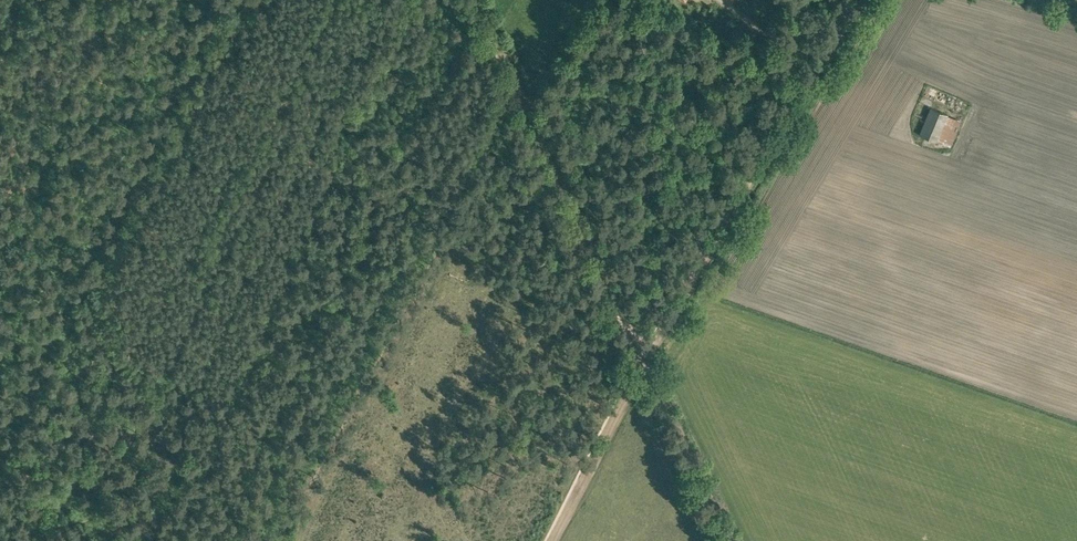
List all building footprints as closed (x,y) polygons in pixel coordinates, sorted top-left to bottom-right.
[(931,107),(919,134),(936,141),(947,114),(931,107)]
